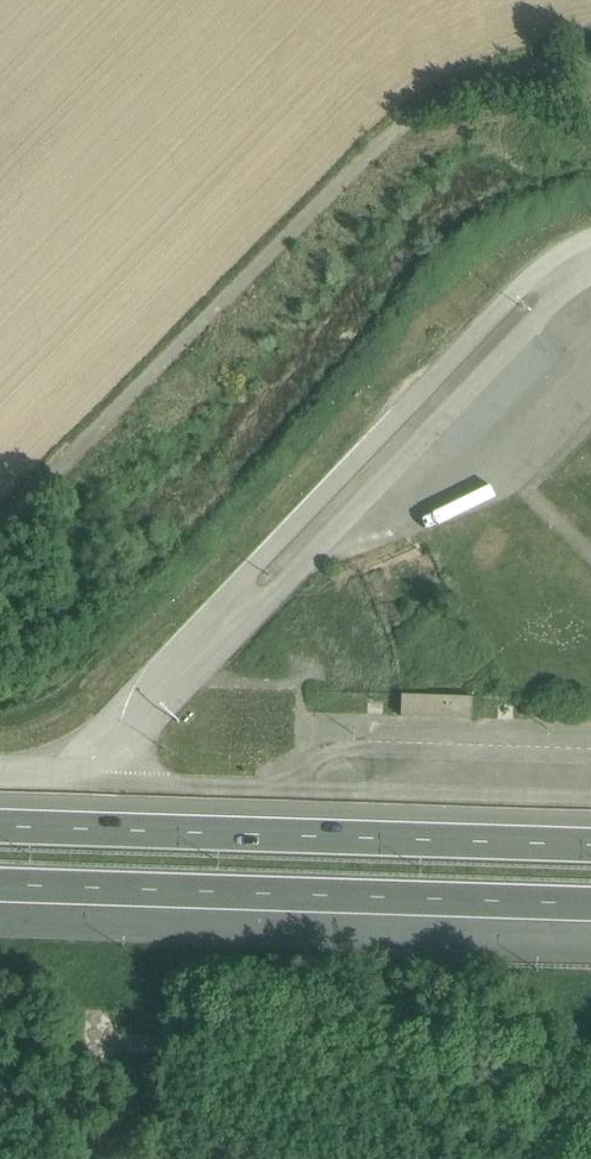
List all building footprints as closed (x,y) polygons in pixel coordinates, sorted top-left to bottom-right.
[(439,513),(491,499),(488,489),(436,503),(439,513)] [(403,694),(402,715),(472,717),(473,696),(403,694)]
